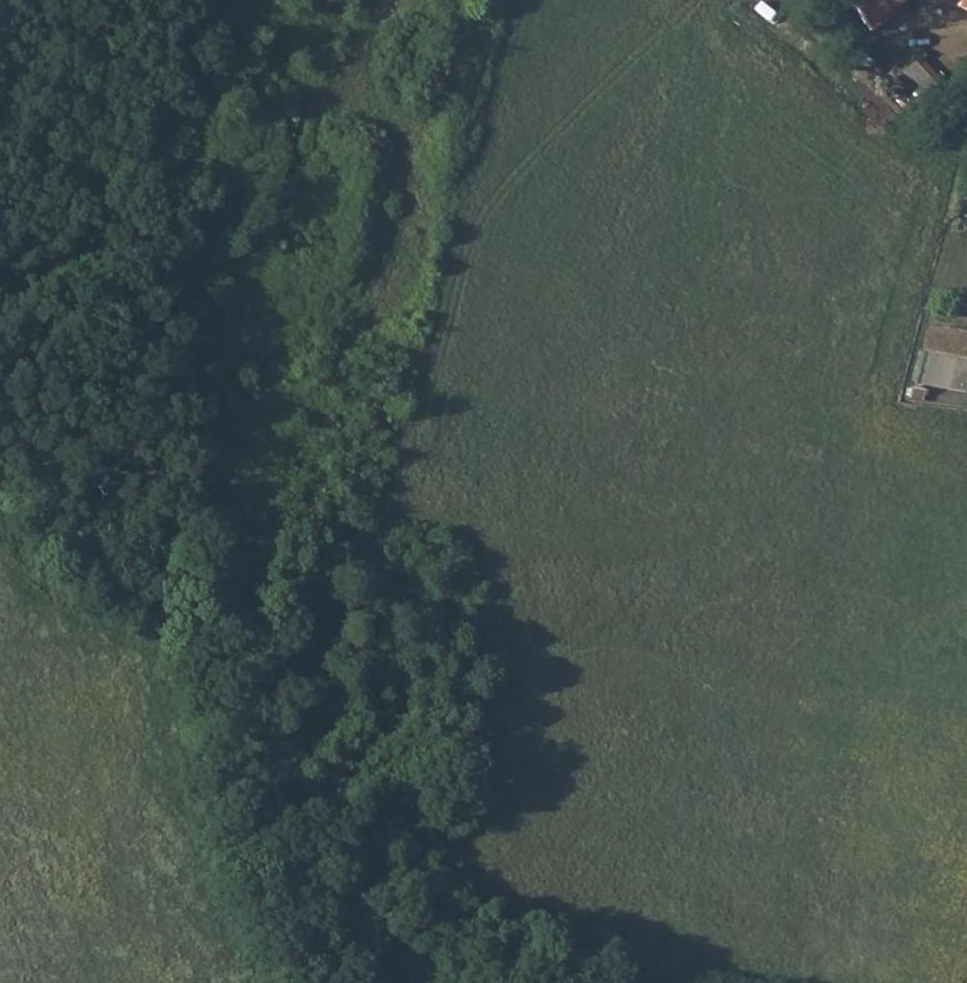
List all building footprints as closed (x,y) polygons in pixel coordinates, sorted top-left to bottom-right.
[(868,30),(889,14),(884,7),(894,0),(846,0),(868,30)] [(955,6),(966,10),(966,0),(958,0),(955,6)] [(943,85),(917,57),(905,69),(930,97),(943,85)] [(923,389),(911,387),(909,398),(921,400),(923,389)]
